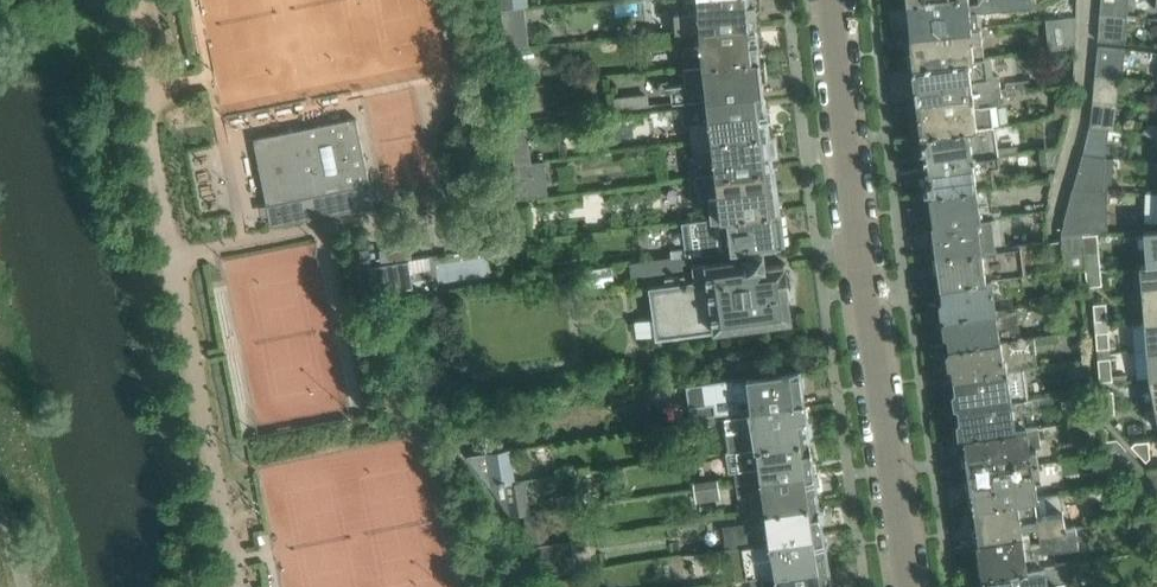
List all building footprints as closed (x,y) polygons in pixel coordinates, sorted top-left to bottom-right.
[(680,12),(676,12),(677,31),(758,24),(757,12),(758,11),(762,7),(761,0),(679,0),(680,12)] [(1032,0),(937,0),(908,4),(911,38),(982,29),(982,26),(979,26),(978,10),(1001,7),(1001,8),(1032,4),(1032,0)] [(1101,12),(1128,16),(1129,0),(1102,0),(1101,12)] [(1062,2),(1062,16),(1077,15),(1077,2),(1062,2)] [(1126,43),(1128,16),(1101,12),(1099,40),(1126,43)] [(1076,46),(1077,15),(1045,19),(1049,49),(1076,46)] [(762,58),(758,24),(677,31),(678,49),(682,48),(684,67),(762,58)] [(985,56),(982,29),(911,38),(913,50),(910,52),(911,64),(914,65),(914,68),(985,59),(985,56)] [(527,30),(504,33),(506,48),(529,45),(527,30)] [(671,31),(653,32),(653,45),(671,43),(671,31)] [(1123,76),(1125,48),(1099,45),(1096,72),(1120,75),(1123,76)] [(992,56),(985,56),(985,59),(914,68),(914,71),(911,72),(913,86),(915,87),(918,102),(1001,91),(999,75),(993,76),(992,56)] [(762,62),(762,58),(684,67),(686,84),(672,85),(674,102),(682,101),(683,108),(766,98),(764,81),(768,81),(766,62),(762,62)] [(1117,102),(1120,75),(1096,72),(1093,99),(1117,102)] [(1030,79),(1006,82),(1007,88),(1031,85),(1030,79)] [(444,80),(391,88),(395,110),(448,102),(444,80)] [(1003,103),(1001,91),(918,102),(919,115),(916,117),(918,128),(921,130),(922,135),(996,125),(996,124),(1000,123),(997,103),(1003,103)] [(615,97),(616,108),(650,105),(649,93),(615,97)] [(770,133),(766,98),(683,108),(685,125),(691,124),(693,141),(770,133)] [(1071,113),(1072,98),(1056,100),(1055,115),(1071,113)] [(1114,129),(1117,102),(1093,99),(1090,126),(1109,128),(1114,129)] [(284,132),(254,138),(271,225),(374,204),(356,117),(293,130),(284,132)] [(997,135),(996,125),(922,135),(922,136),(918,138),(920,150),(924,152),(926,165),(1019,153),(1018,145),(998,147),(997,135)] [(1107,155),(1109,128),(1090,126),(1083,153),(1107,155)] [(772,133),(770,133),(693,141),(693,146),(694,157),(689,157),(691,177),(697,176),(697,175),(774,166),(773,153),(778,148),(776,136),(772,133)] [(533,134),(514,136),(517,161),(536,159),(533,134)] [(1062,146),(1044,149),(1047,168),(1057,166),(1062,146)] [(1112,189),(1114,156),(1107,155),(1083,153),(1073,190),(1107,191),(1107,189),(1112,189)] [(928,176),(924,179),(926,191),(929,192),(930,195),(991,187),(990,186),(995,185),(993,167),(1001,166),(999,155),(926,165),(928,176)] [(779,210),(774,166),(697,175),(697,176),(700,198),(710,197),(713,217),(779,210)] [(549,170),(534,172),(536,192),(551,190),(549,170)] [(994,216),(991,187),(930,195),(934,226),(992,217),(991,216),(994,216)] [(1108,229),(1107,191),(1073,190),(1063,232),(1082,231),(1108,229)] [(699,222),(696,225),(697,234),(701,236),(703,252),(784,243),(782,231),(786,226),(785,216),(779,211),(779,210),(713,217),(698,219),(699,222)] [(991,216),(992,217),(934,226),(936,236),(932,241),(933,249),(938,253),(938,256),(989,249),(989,246),(1006,244),(1003,215),(994,216),(991,216)] [(1145,230),(1148,263),(1156,262),(1156,229),(1145,230)] [(1082,231),(1063,232),(1064,251),(1084,250),(1083,237),(1082,231)] [(1099,251),(1098,235),(1083,237),(1084,250),(1084,252),(1099,251)] [(1022,244),(989,249),(938,256),(939,258),(933,259),(935,274),(941,273),(943,287),(993,279),(1025,275),(1022,244)] [(1101,268),(1099,251),(1084,252),(1086,269),(1101,268)] [(666,286),(652,288),(659,339),(793,320),(790,296),(791,295),(791,291),(794,287),(792,272),(787,268),(787,264),(768,266),(766,252),(748,254),(748,260),(722,262),(721,252),(693,255),(693,260),(693,261),(694,265),(696,282),(686,283),(685,276),(665,279),(666,286)] [(674,256),(631,261),(632,274),(645,273),(672,270),(671,269),(684,267),(684,262),(687,262),(693,261),(693,260),(693,255),(693,253),(674,256)] [(408,260),(369,267),(374,299),(414,292),(408,260)] [(1148,263),(1142,264),(1144,292),(1156,291),(1156,262),(1148,263)] [(1102,285),(1101,268),(1086,269),(1087,286),(1102,285)] [(1076,270),(1066,272),(1069,286),(1079,284),(1076,270)] [(1034,275),(1022,276),(1022,284),(1034,283),(1034,275)] [(997,310),(997,308),(993,279),(943,287),(944,298),(942,300),(944,314),(947,315),(947,317),(997,310)] [(1144,292),(1146,321),(1156,320),(1156,291),(1144,292)] [(1106,303),(1094,304),(1095,321),(1108,320),(1106,303)] [(1018,306),(997,308),(997,310),(947,317),(947,319),(945,321),(947,334),(950,335),(951,347),(1002,340),(1002,339),(1022,336),(1018,306)] [(1146,321),(1149,349),(1156,348),(1156,320),(1146,321)] [(1109,331),(1096,332),(1097,349),(1110,348),(1109,331)] [(1031,335),(1022,336),(1002,339),(1002,340),(951,347),(952,349),(949,351),(951,364),(954,365),(956,377),(1027,366),(1036,365),(1032,343),(1060,340),(1059,332),(1031,335)] [(1149,349),(1151,377),(1156,377),(1156,348),(1149,349)] [(1113,380),(1111,358),(1098,359),(1100,381),(1113,380)] [(1027,398),(1023,373),(1028,372),(1027,366),(956,377),(958,389),(955,391),(957,404),(961,405),(961,407),(1013,400),(1027,398)] [(737,394),(689,401),(691,418),(750,410),(805,401),(800,368),(735,379),(737,394)] [(1115,413),(1113,391),(1101,392),(1103,414),(1115,413)] [(1051,394),(1027,398),(1013,400),(961,407),(963,418),(959,420),(961,433),(965,435),(965,436),(1027,427),(1026,426),(1024,411),(1035,409),(1034,402),(1052,400),(1051,394)] [(728,431),(725,431),(728,451),(744,449),(744,450),(810,440),(810,438),(815,432),(813,421),(808,418),(805,401),(750,410),(750,413),(726,417),(728,431)] [(673,425),(647,429),(647,435),(674,432),(673,425)] [(1038,425),(1026,426),(1027,427),(965,436),(965,437),(962,440),(963,450),(968,452),(971,476),(1012,470),(1012,468),(1019,467),(1019,464),(1040,461),(1037,446),(1041,445),(1038,425)] [(1118,439),(1104,441),(1106,452),(1118,450),(1127,449),(1118,439)] [(728,451),(726,451),(729,471),(736,471),(737,484),(815,471),(810,440),(744,450),(744,449),(728,451)] [(1149,441),(1135,442),(1132,446),(1146,461),(1150,457),(1149,441)] [(509,449),(467,455),(490,484),(491,485),(515,481),(509,449)] [(1118,450),(1123,481),(1152,478),(1147,468),(1127,449),(1118,450)] [(1042,475),(1040,461),(1019,464),(1019,467),(1012,468),(1012,470),(971,476),(973,491),(970,494),(972,505),(1035,496),(1035,497),(1039,496),(1036,476),(1042,475)] [(1147,468),(1152,478),(1156,485),(1156,467),(1147,468)] [(820,502),(815,471),(737,484),(739,495),(751,494),(754,513),(820,502)] [(695,481),(696,487),(720,484),(719,478),(695,481)] [(526,479),(491,485),(510,514),(532,512),(526,479)] [(720,484),(696,487),(698,501),(722,498),(720,484)] [(1039,496),(1035,497),(1035,496),(972,505),(972,506),(976,508),(980,540),(1025,534),(1023,524),(1034,523),(1035,528),(1040,527),(1040,531),(1043,531),(1051,530),(1067,528),(1064,510),(1057,511),(1055,494),(1039,496)] [(726,551),(746,547),(825,534),(823,520),(827,515),(825,505),(820,504),(820,502),(754,513),(756,530),(745,531),(744,524),(722,527),(726,551)] [(540,522),(525,524),(529,544),(544,542),(540,522)] [(1031,533),(1025,534),(980,540),(982,554),(979,558),(981,569),(985,571),(985,574),(1042,566),(1042,564),(1053,563),(1054,564),(1056,564),(1054,554),(1096,548),(1092,524),(1067,528),(1051,530),(1052,541),(1032,544),(1031,533)] [(830,567),(825,534),(746,547),(726,551),(723,551),(725,562),(732,561),(735,582),(752,579),(830,567)] [(559,541),(531,546),(541,562),(562,559),(559,541)] [(982,578),(983,586),(985,586),(1069,586),(1066,562),(1056,564),(1054,564),(1053,563),(1042,564),(1042,566),(985,574),(982,578)] [(830,567),(752,579),(753,586),(838,586),(837,579),(832,576),(830,567)] [(555,579),(561,586),(586,586),(576,575),(555,579)]
